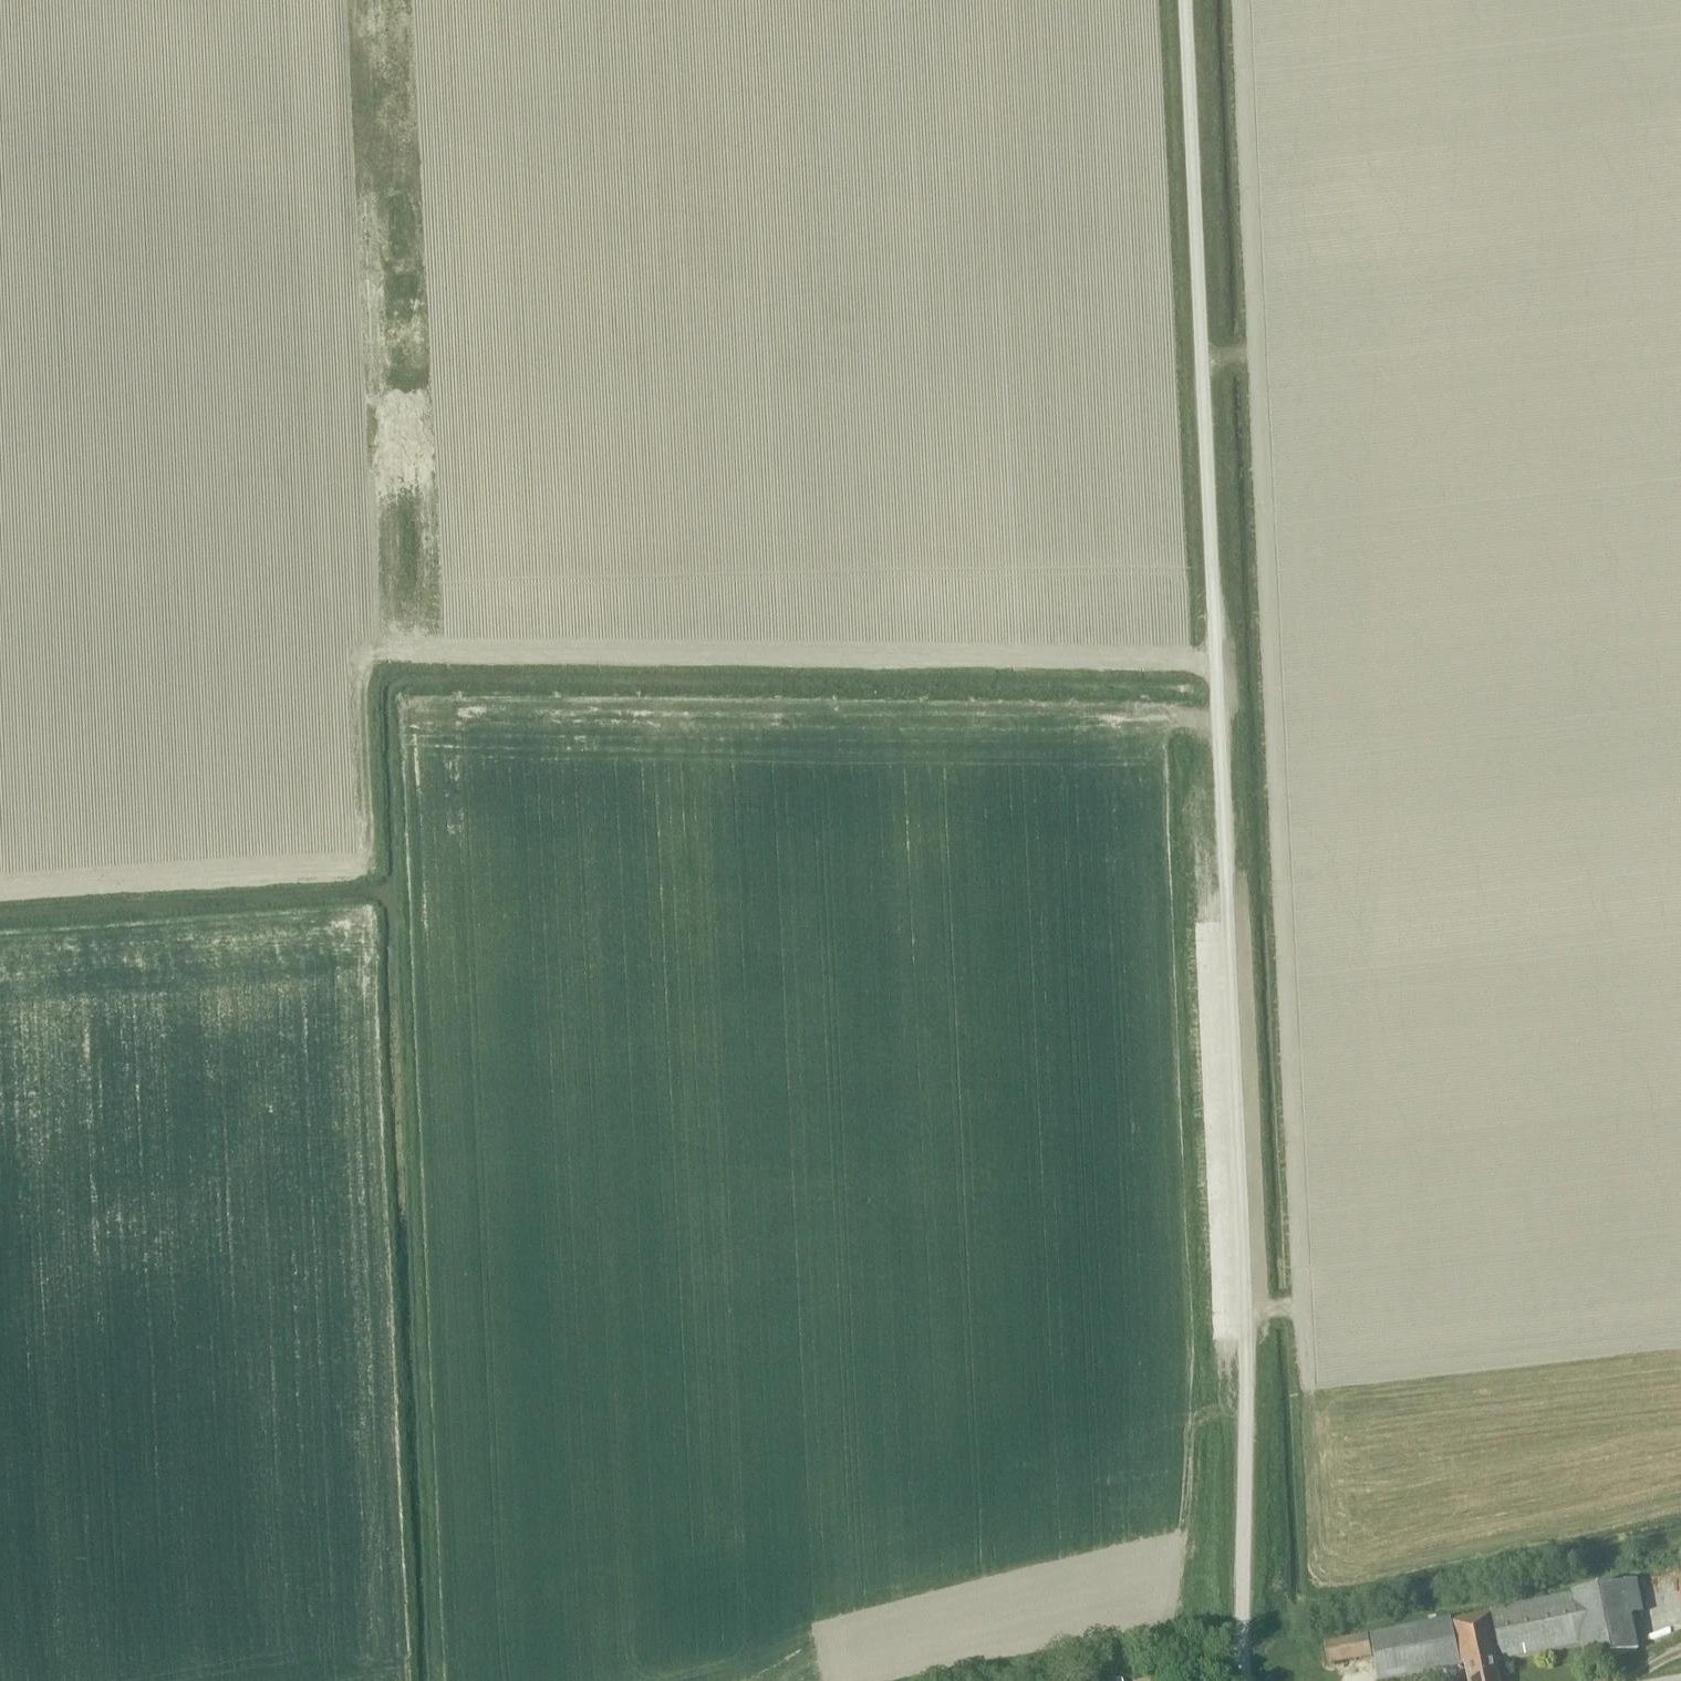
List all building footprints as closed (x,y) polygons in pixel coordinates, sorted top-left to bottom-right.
[(1630,1618),(1643,1615),(1636,1582),(1624,1584),(1624,1587),(1597,1592),(1368,1637),(1377,1680),(1389,1680),(1465,1666),(1468,1680),(1498,1680),(1495,1665),(1583,1647),(1586,1662),(1637,1652),(1630,1618)] [(1327,1666),(1370,1658),(1366,1638),(1323,1646),(1327,1666)]
